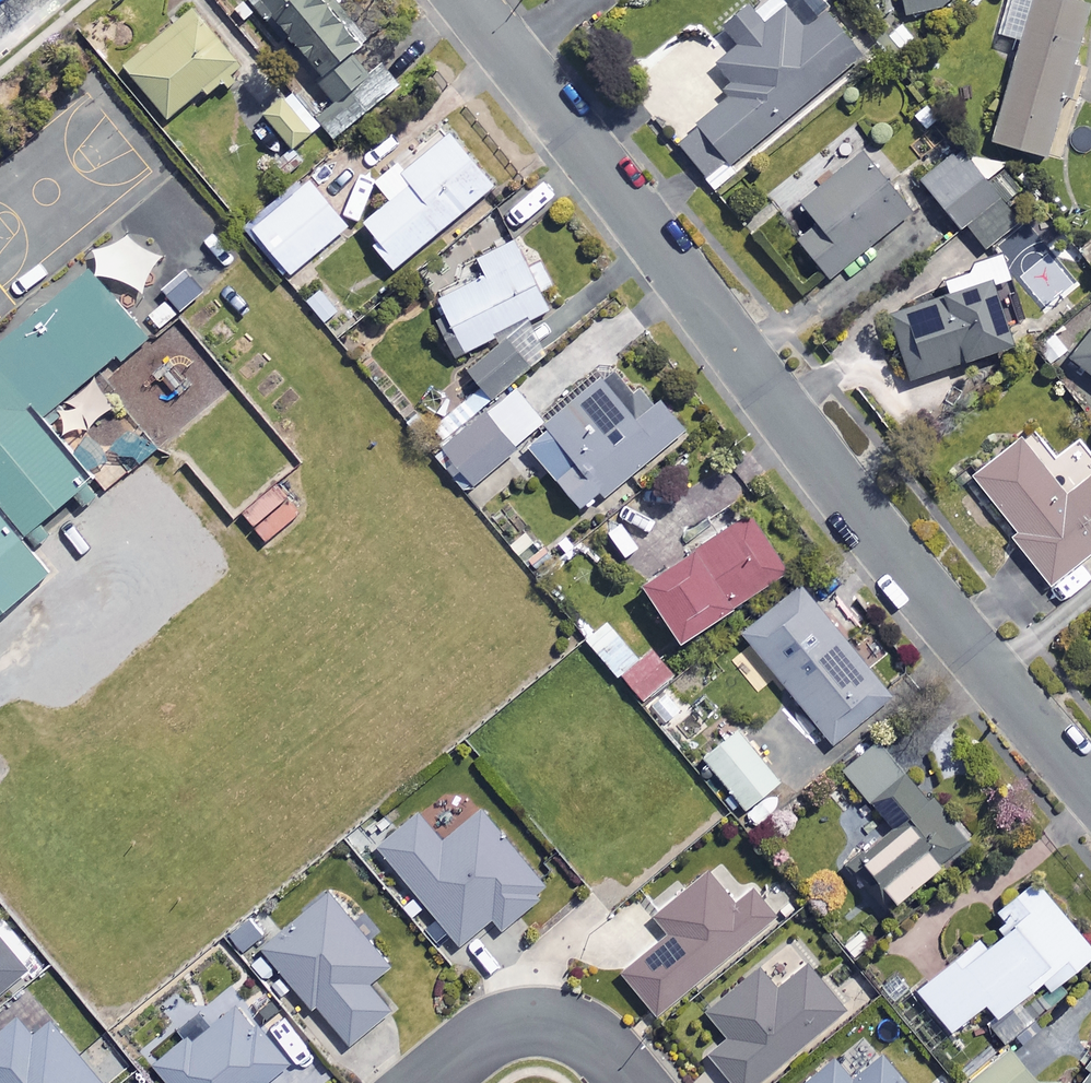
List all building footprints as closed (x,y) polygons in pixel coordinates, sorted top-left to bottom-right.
[(330,0),(251,0),(264,16),(269,12),(342,104),(321,120),(338,141),(404,88),(381,60),(379,61),(330,0)] [(818,0),(781,0),(788,9),(769,25),(755,9),(727,31),(742,49),(719,68),(737,89),(725,99),(729,103),(678,144),(716,191),(739,171),(734,165),(866,58),(818,0)] [(905,16),(960,4),(959,0),(902,0),(905,16)] [(1056,0),(1009,0),(998,36),(1025,45),(992,142),(1048,161),(1090,32),(1090,12),(1056,0)] [(241,67),(197,12),(128,67),(171,122),(241,67)] [(321,128),(295,96),(269,117),(295,149),(321,128)] [(383,243),(377,248),(397,271),(496,189),(452,136),(408,172),(402,165),(378,185),(394,204),(368,225),(383,243)] [(1013,201),(995,179),(988,185),(964,157),(957,163),(949,154),(920,178),(984,255),(1021,225),(1006,207),(1013,201)] [(913,215),(865,156),(805,204),(822,225),(801,241),(832,280),(913,215)] [(350,229),(307,178),(248,228),(284,270),(288,267),(295,275),(350,229)] [(531,273),(516,242),(481,260),(490,278),(442,302),(468,353),(551,312),(542,293),(555,287),(544,266),(531,273)] [(978,268),(980,274),(951,283),(956,299),(891,319),(911,384),(1019,350),(1010,321),(1026,316),(1008,259),(978,268)] [(87,503),(28,430),(146,335),(101,279),(0,360),(0,573),(87,503)] [(1074,361),(1090,375),(1090,340),(1074,361)] [(473,371),(500,401),(532,372),(505,342),(473,371)] [(607,377),(547,427),(552,433),(533,449),(588,516),(688,434),(663,404),(643,421),(607,377)] [(545,424),(517,392),(446,452),(474,485),(545,424)] [(1023,443),(976,480),(1021,535),(1015,540),(1052,586),(1090,554),(1090,483),(1069,500),(1023,443)] [(94,473),(111,492),(132,473),(115,454),(94,473)] [(132,473),(111,492),(123,506),(154,478),(142,464),(132,473)] [(795,572),(756,517),(649,592),(688,647),(795,572)] [(894,699),(804,588),(746,635),(787,687),(775,697),(792,717),(805,707),(836,746),(894,699)] [(641,663),(621,637),(600,653),(620,679),(641,663)] [(679,672),(659,650),(626,679),(647,701),(679,672)] [(782,784),(740,732),(706,759),(749,812),(782,784)] [(972,843),(888,738),(846,771),(902,841),(871,866),(903,906),(950,869),(945,863),(972,843)] [(447,845),(422,815),(381,848),(464,948),(497,921),(506,931),(551,893),(485,813),(447,845)] [(737,907),(711,875),(656,919),(671,938),(625,974),(658,1015),(778,919),(756,892),(737,907)] [(1019,1007),(1030,1021),(1046,1008),(1035,994),(1047,984),(1055,993),(1090,963),(1090,946),(1039,883),(1002,914),(1017,932),(991,954),(981,941),(921,992),(955,1033),(989,1005),(1002,1021),(1019,1007)] [(266,952),(327,1023),(316,1033),(337,1058),(395,1009),(372,983),(392,966),(332,896),(266,952)] [(833,930),(856,958),(872,945),(863,933),(857,937),(844,921),(833,930)] [(28,971),(0,938),(0,995),(28,971)] [(809,967),(779,992),(762,971),(710,1015),(732,1041),(711,1058),(731,1082),(761,1082),(847,1012),(809,967)] [(243,1007),(194,1047),(190,1041),(160,1067),(173,1082),(273,1082),(293,1067),(243,1007)] [(37,1008),(0,1039),(0,1082),(101,1082),(37,1008)] [(1012,1050),(972,1082),(1039,1082),(1012,1050)] [(884,1058),(854,1082),(837,1061),(811,1082),(905,1082),(884,1058)] [(1083,1082),(1090,1082),(1090,1073),(1083,1082)]
